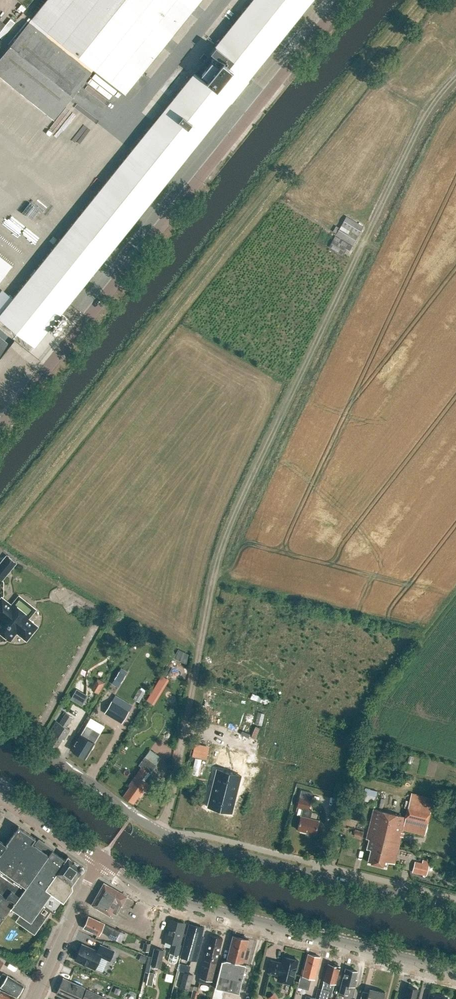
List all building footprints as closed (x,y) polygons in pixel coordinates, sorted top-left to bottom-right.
[(201,0),(46,0),(31,18),(125,94),(201,0)] [(314,0),(252,0),(207,56),(204,53),(200,59),(203,61),(72,223),(110,254),(314,0)] [(54,120),(92,72),(30,22),(0,58),(0,77),(54,120)] [(11,95),(1,87),(0,89),(0,110),(11,95)] [(353,244),(363,226),(346,216),(336,234),(353,244)] [(110,254),(72,223),(0,313),(0,320),(35,348),(110,254)] [(355,247),(335,235),(328,246),(341,254),(343,252),(349,256),(355,247)] [(12,265),(0,255),(0,280),(12,265)] [(10,345),(0,337),(0,358),(10,345)] [(0,562),(0,579),(2,580),(17,563),(7,554),(0,562)] [(0,620),(0,640),(1,641),(2,641),(4,640),(7,638),(10,640),(17,632),(26,640),(37,627),(27,619),(29,616),(14,603),(11,606),(1,598),(0,600),(0,617),(1,618),(0,620)] [(186,663),(188,654),(178,650),(174,657),(186,663)] [(161,673),(148,700),(156,704),(169,677),(161,673)] [(97,678),(94,689),(101,692),(104,681),(97,678)] [(121,723),(128,712),(112,702),(105,713),(121,723)] [(57,722),(49,734),(53,737),(48,743),(56,748),(62,740),(63,741),(70,730),(66,728),(73,718),(66,713),(59,724),(57,722)] [(87,739),(94,727),(91,725),(90,727),(87,725),(72,750),(86,758),(94,743),(87,739)] [(209,746),(195,743),(192,756),(206,760),(209,746)] [(142,767),(135,775),(128,786),(129,787),(123,796),(133,803),(138,796),(139,797),(148,785),(141,780),(148,771),(150,773),(157,764),(145,756),(139,764),(142,767)] [(210,792),(207,807),(225,811),(228,797),(233,798),(238,773),(223,770),(217,794),(210,792)] [(377,791),(365,788),(362,800),(374,803),(377,791)] [(301,790),(297,807),(303,808),(301,816),(300,816),(297,829),(315,834),(318,820),(310,818),(312,810),(309,809),(313,793),(301,790)] [(405,816),(373,809),(366,838),(369,839),(367,848),(371,849),(368,862),(386,866),(387,861),(394,863),(403,829),(424,835),(426,826),(427,826),(431,807),(430,806),(432,797),(411,792),(405,816)] [(79,872),(83,867),(68,857),(66,860),(53,851),(49,855),(33,844),(36,839),(19,827),(7,844),(8,845),(7,845),(0,840),(0,923),(11,908),(15,902),(22,908),(28,900),(39,909),(42,904),(54,913),(64,899),(66,899),(68,896),(67,894),(72,888),(71,883),(79,872)] [(363,831),(355,829),(353,835),(361,837),(363,831)] [(433,875),(434,868),(425,865),(423,872),(433,875)] [(116,914),(127,896),(104,883),(91,904),(112,916),(114,913),(116,914)] [(37,912),(39,909),(28,900),(22,908),(15,902),(11,908),(20,914),(15,921),(34,934),(45,918),(37,912)] [(120,931),(89,916),(83,928),(98,935),(100,931),(108,935),(107,936),(115,940),(120,931)] [(181,933),(184,923),(171,919),(169,928),(168,927),(164,941),(171,943),(169,952),(170,952),(168,959),(170,962),(174,963),(176,961),(178,955),(179,955),(182,945),(180,944),(182,933),(181,933)] [(202,937),(201,936),(203,928),(189,924),(181,956),(196,960),(202,937)] [(212,980),(215,969),(222,938),(210,935),(199,977),(212,980)] [(216,981),(215,987),(212,998),(222,998),(225,989),(238,993),(246,964),(242,963),(243,958),(247,959),(250,950),(246,949),(249,939),(233,935),(226,960),(222,961),(219,970),(216,981)] [(76,953),(74,956),(75,958),(75,960),(95,969),(102,954),(111,958),(114,951),(100,945),(98,951),(82,944),(78,952),(76,953)] [(164,950),(154,947),(150,964),(160,967),(164,950)] [(300,976),(294,998),(299,998),(300,995),(305,997),(307,989),(308,990),(311,978),(314,979),(320,957),(320,956),(308,953),(302,976),(301,975),(300,976)] [(292,983),(298,960),(283,956),(282,963),(271,960),(268,972),(279,974),(278,979),(292,983)] [(319,998),(327,998),(327,997),(330,997),(334,983),(335,983),(340,967),(328,964),(324,980),(319,998)] [(345,968),(339,992),(344,993),(343,998),(348,998),(349,998),(352,997),(357,979),(355,979),(357,971),(345,968)] [(152,985),(155,973),(149,972),(146,984),(152,985)] [(193,986),(190,985),(193,974),(184,972),(179,988),(192,991),(193,986)] [(23,986),(16,981),(17,980),(13,978),(12,979),(3,973),(0,978),(0,986),(16,996),(23,986)] [(87,990),(87,991),(84,990),(85,988),(63,979),(57,994),(69,998),(107,998),(87,990)] [(407,986),(406,990),(405,990),(403,998),(414,998),(417,988),(407,986)] [(360,998),(383,998),(385,992),(369,988),(368,993),(362,991),(360,998)] [(0,991),(0,998),(14,998),(15,998),(0,991)]
